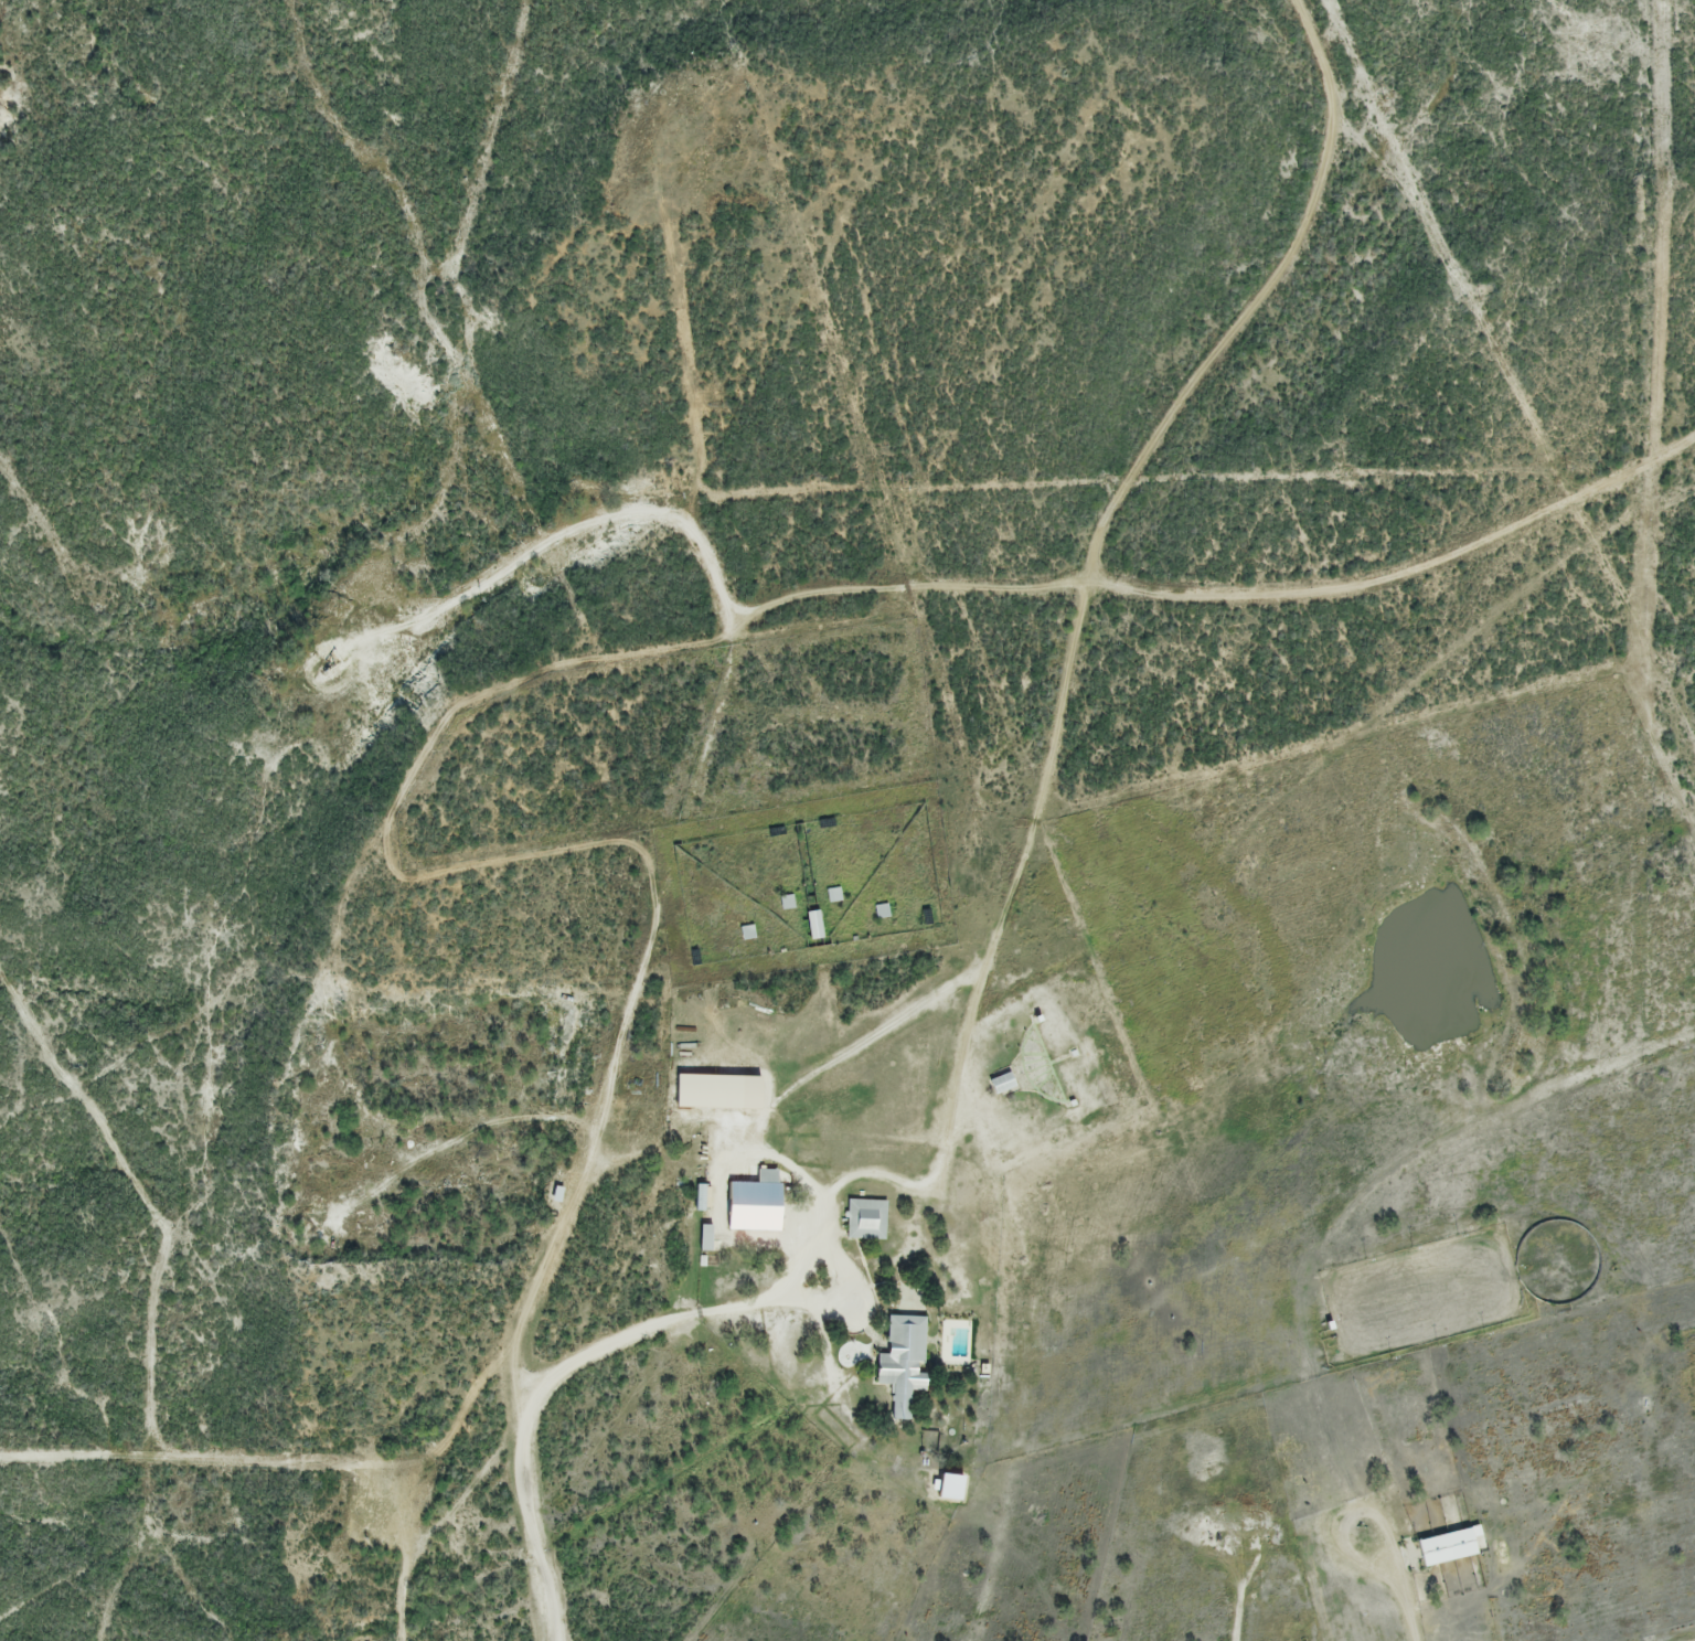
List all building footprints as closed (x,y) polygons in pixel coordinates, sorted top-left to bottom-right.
[(811,938),(808,910),(820,909),(823,937),(811,938)] [(996,1094),(990,1078),(1011,1069),(1016,1085),(996,1094)] [(679,1106),(679,1073),(761,1073),(760,1106),(679,1106)] [(728,1228),(729,1180),(759,1181),(759,1168),(781,1168),(779,1229),(728,1228)] [(696,1208),(697,1182),(706,1182),(706,1208),(696,1208)] [(553,1198),(556,1184),(565,1186),(562,1201),(553,1198)] [(888,1197),(888,1236),(849,1236),(849,1197),(888,1197)] [(702,1248),(703,1223),(713,1223),(712,1248),(702,1248)] [(910,1419),(892,1418),(893,1384),(876,1383),(877,1352),(888,1353),(889,1314),(926,1315),(925,1361),(917,1361),(917,1372),(927,1372),(927,1389),(912,1389),(910,1419)] [(944,1472),(966,1473),(963,1498),(941,1496),(944,1472)] [(1416,1541),(1480,1526),(1485,1553),(1421,1567),(1416,1541)]
